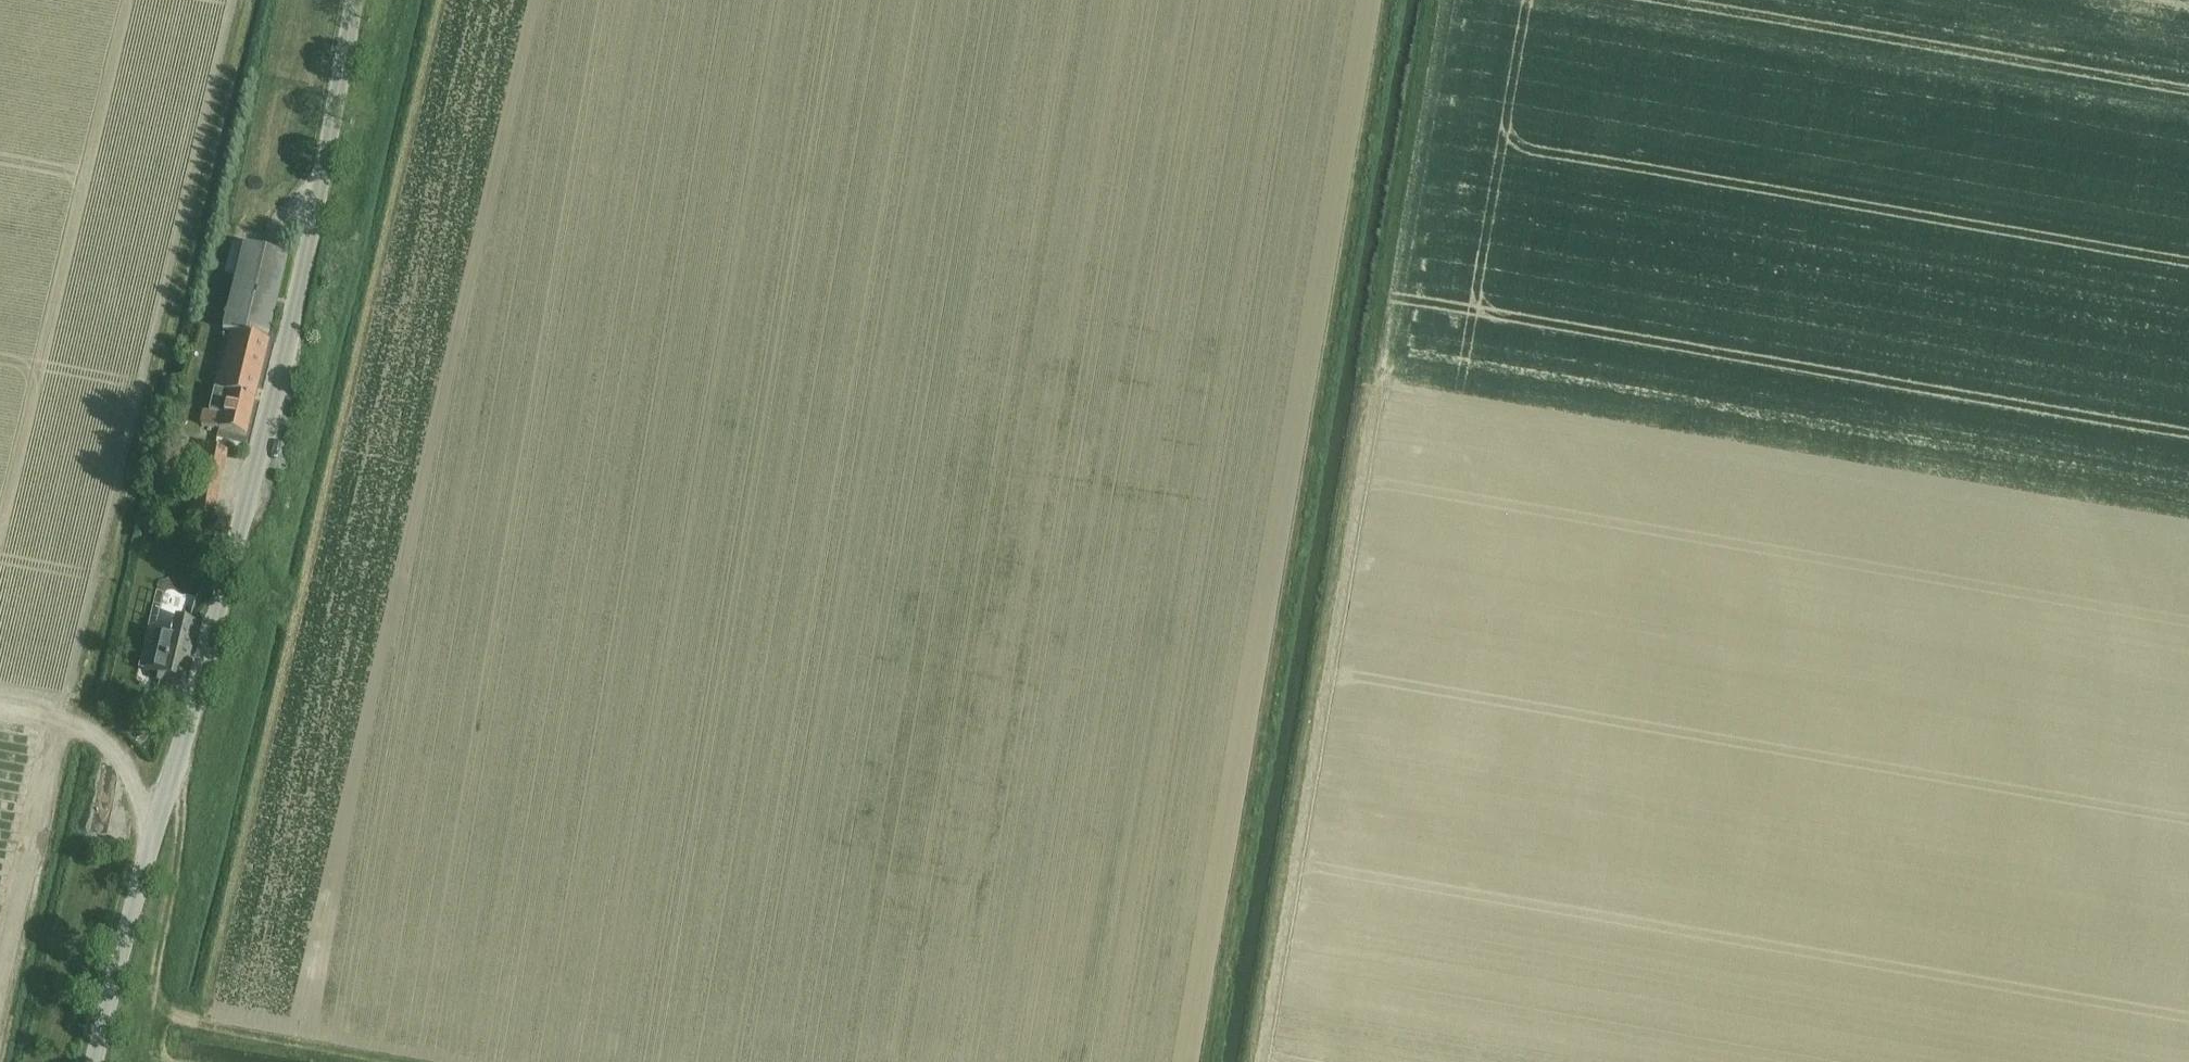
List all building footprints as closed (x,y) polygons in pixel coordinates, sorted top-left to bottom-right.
[(205,413),(202,426),(245,436),(268,343),(267,343),(288,256),(244,246),(223,332),(231,334),(221,374),(219,373),(210,414),(205,413)] [(193,365),(190,379),(196,381),(199,367),(193,365)] [(185,515),(214,521),(227,452),(199,445),(185,515)] [(184,682),(197,626),(176,621),(174,631),(157,627),(146,673),(167,678),(166,684),(177,687),(179,681),(184,682)]
